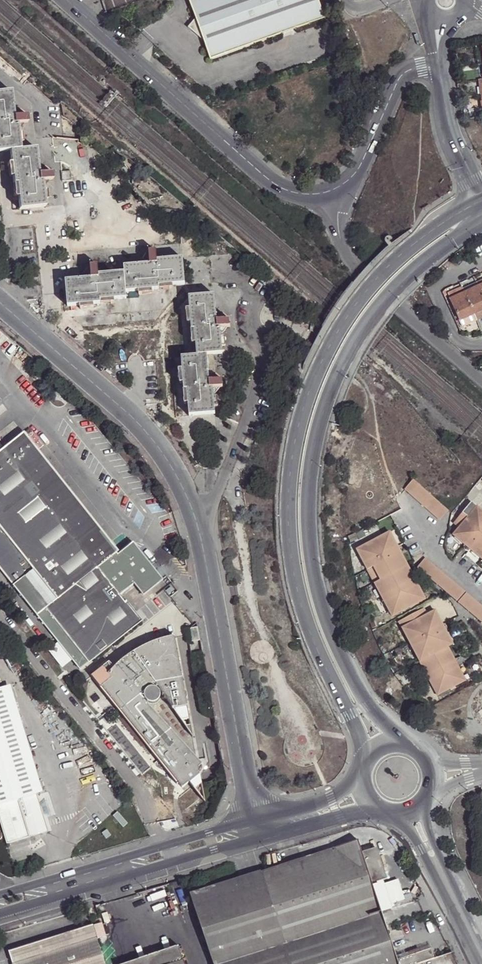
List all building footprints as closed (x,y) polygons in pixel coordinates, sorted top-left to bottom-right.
[(188,1),(209,61),(324,20),(317,0),(189,0),(188,1)] [(21,148),(19,122),(28,121),(28,113),(15,114),(11,89),(12,89),(0,90),(0,150),(11,148),(21,148)] [(37,145),(21,148),(11,148),(12,160),(14,175),(15,182),(18,181),(19,196),(21,207),(46,205),(43,179),(53,178),(52,171),(40,172),(37,145)] [(74,169),(64,170),(65,178),(74,178),(74,169)] [(146,290),(154,289),(154,285),(167,284),(179,283),(177,258),(156,260),(152,256),(150,257),(150,253),(143,254),(137,263),(138,267),(119,270),(119,275),(98,277),(97,274),(91,266),(91,263),(84,264),(84,267),(79,273),(79,279),(61,281),(63,307),(74,306),(89,305),(96,303),(96,299),(108,298),(121,297),(121,292),(134,291),(146,290)] [(473,286),(481,304),(481,282),(473,286)] [(446,299),(460,292),(456,284),(439,292),(443,300),(446,299)] [(467,289),(469,293),(462,296),(471,316),(481,311),(481,304),(473,286),(467,289)] [(460,292),(446,299),(457,323),(471,316),(462,296),(460,292)] [(197,353),(207,352),(223,351),(220,325),(230,324),(230,317),(217,319),(214,293),(188,295),(190,307),(191,321),(191,328),(195,327),(196,341),(197,353)] [(474,323),(481,319),(481,311),(471,316),(474,323)] [(471,316),(457,323),(460,329),(474,323),(471,316)] [(209,378),(207,352),(197,353),(182,355),(182,367),(184,380),(184,388),(188,387),(189,402),(190,413),(215,411),(212,386),(223,384),(222,377),(209,378)] [(20,428),(0,445),(0,567),(77,665),(137,615),(113,584),(128,573),(136,585),(156,568),(131,537),(116,548),(20,428)] [(413,483),(405,493),(439,523),(447,513),(413,483)] [(457,533),(468,542),(465,545),(469,548),(481,533),(481,513),(471,504),(453,526),(459,531),(457,533)] [(457,533),(453,538),(463,547),(465,545),(468,542),(457,533)] [(469,548),(472,551),(474,547),(481,554),(481,533),(469,548)] [(377,537),(350,552),(387,618),(415,602),(407,589),(410,587),(407,581),(403,582),(388,557),(392,555),(388,548),(385,550),(377,537)] [(469,548),(465,545),(463,547),(463,548),(463,551),(465,553),(467,554),(468,554),(470,553),(472,551),(469,548)] [(470,553),(481,562),(481,560),(481,554),(474,547),(472,551),(470,553)] [(434,567),(426,576),(464,609),(473,600),(434,567)] [(467,611),(481,625),(481,608),(475,602),(467,611)] [(436,695),(463,679),(455,666),(459,664),(455,658),(451,659),(436,633),(440,631),(436,625),(432,627),(425,613),(422,615),(418,609),(394,623),(436,695)] [(199,640),(197,627),(189,629),(191,641),(199,640)] [(193,737),(175,636),(158,640),(159,643),(157,643),(149,645),(141,648),(135,654),(130,660),(118,670),(109,662),(91,676),(177,784),(179,782),(182,787),(189,781),(205,800),(197,757),(145,700),(146,700),(149,702),(153,704),(156,703),(160,700),(161,697),(161,693),(159,689),(160,689),(193,737)] [(0,687),(0,820),(6,839),(29,832),(18,795),(41,788),(10,684),(0,687)] [(190,893),(214,963),(230,963),(382,912),(372,883),(385,879),(387,878),(377,847),(362,851),(358,839),(190,893)] [(395,908),(385,879),(372,883),(382,912),(395,908)] [(230,963),(414,963),(436,956),(432,944),(400,954),(398,947),(393,949),(382,912),(230,963)] [(93,927),(98,939),(105,937),(100,925),(93,927)] [(93,926),(10,951),(14,963),(106,963),(98,939),(93,927),(93,926)] [(180,950),(136,963),(185,963),(180,950)]
